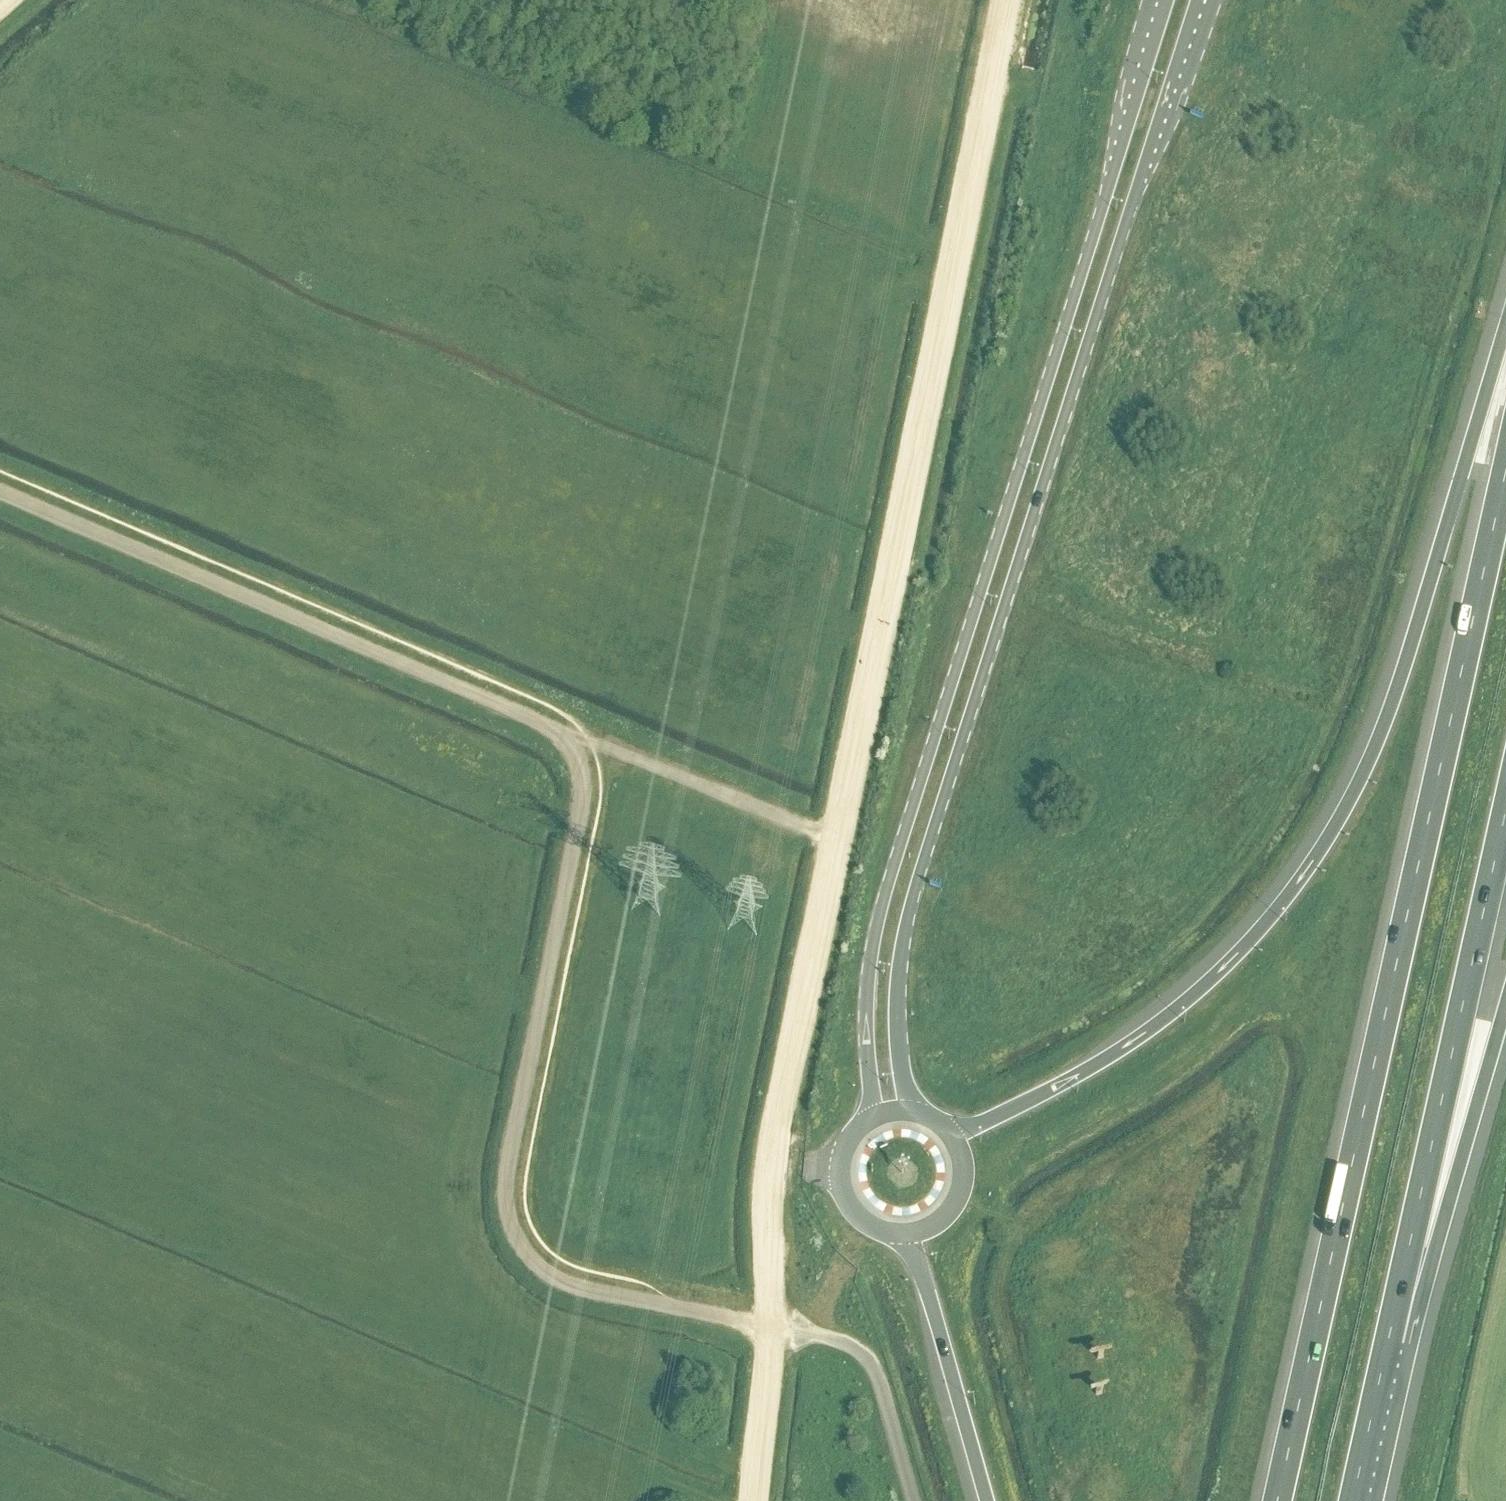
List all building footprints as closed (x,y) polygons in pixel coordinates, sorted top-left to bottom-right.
[(1431,126),(1440,127),(1441,103),(1431,103),(1431,126)]
